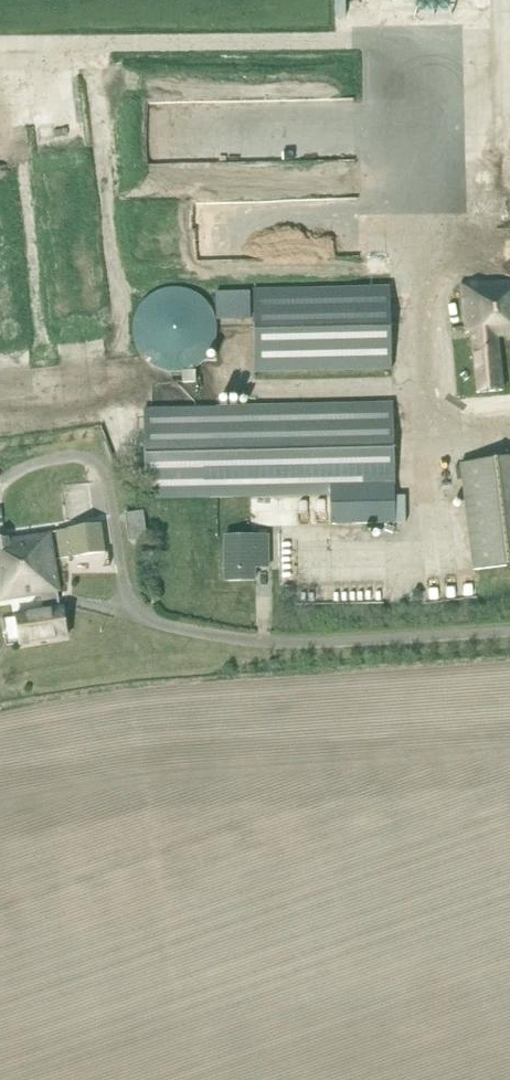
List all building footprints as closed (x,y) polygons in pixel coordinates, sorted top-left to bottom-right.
[(507,339),(509,338),(509,282),(462,288),(467,334),(469,334),(470,338),(483,337),(482,329),(505,326),(507,339)] [(132,325),(132,331),(133,338),(135,344),(137,350),(141,356),(146,361),(151,365),(157,368),(163,371),(170,372),(177,372),(183,371),(190,369),(196,367),(202,362),(206,358),(210,353),(214,347),(216,341),(217,334),(217,327),(217,321),(215,314),(212,308),(208,303),(203,298),(198,294),(192,290),(186,288),(179,287),(173,286),(166,287),(160,289),(153,292),(148,296),(143,300),(139,306),(136,312),(133,318),(132,325)] [(391,286),(254,287),(255,369),(392,368),(391,286)] [(497,340),(507,339),(505,326),(482,329),(483,337),(470,338),(476,394),(503,391),(497,340)] [(393,402),(144,408),(145,500),(330,496),(330,525),(395,523),(393,402)] [(460,464),(472,570),(509,565),(509,458),(460,464)] [(144,511),(126,514),(130,540),(147,538),(144,511)] [(102,525),(55,531),(59,560),(106,553),(102,525)] [(58,596),(60,596),(51,534),(0,541),(0,604),(42,598),(45,613),(14,618),(18,644),(65,637),(62,612),(61,612),(58,596)] [(271,535),(224,535),(225,581),(256,580),(255,569),(271,567),(271,535)]
